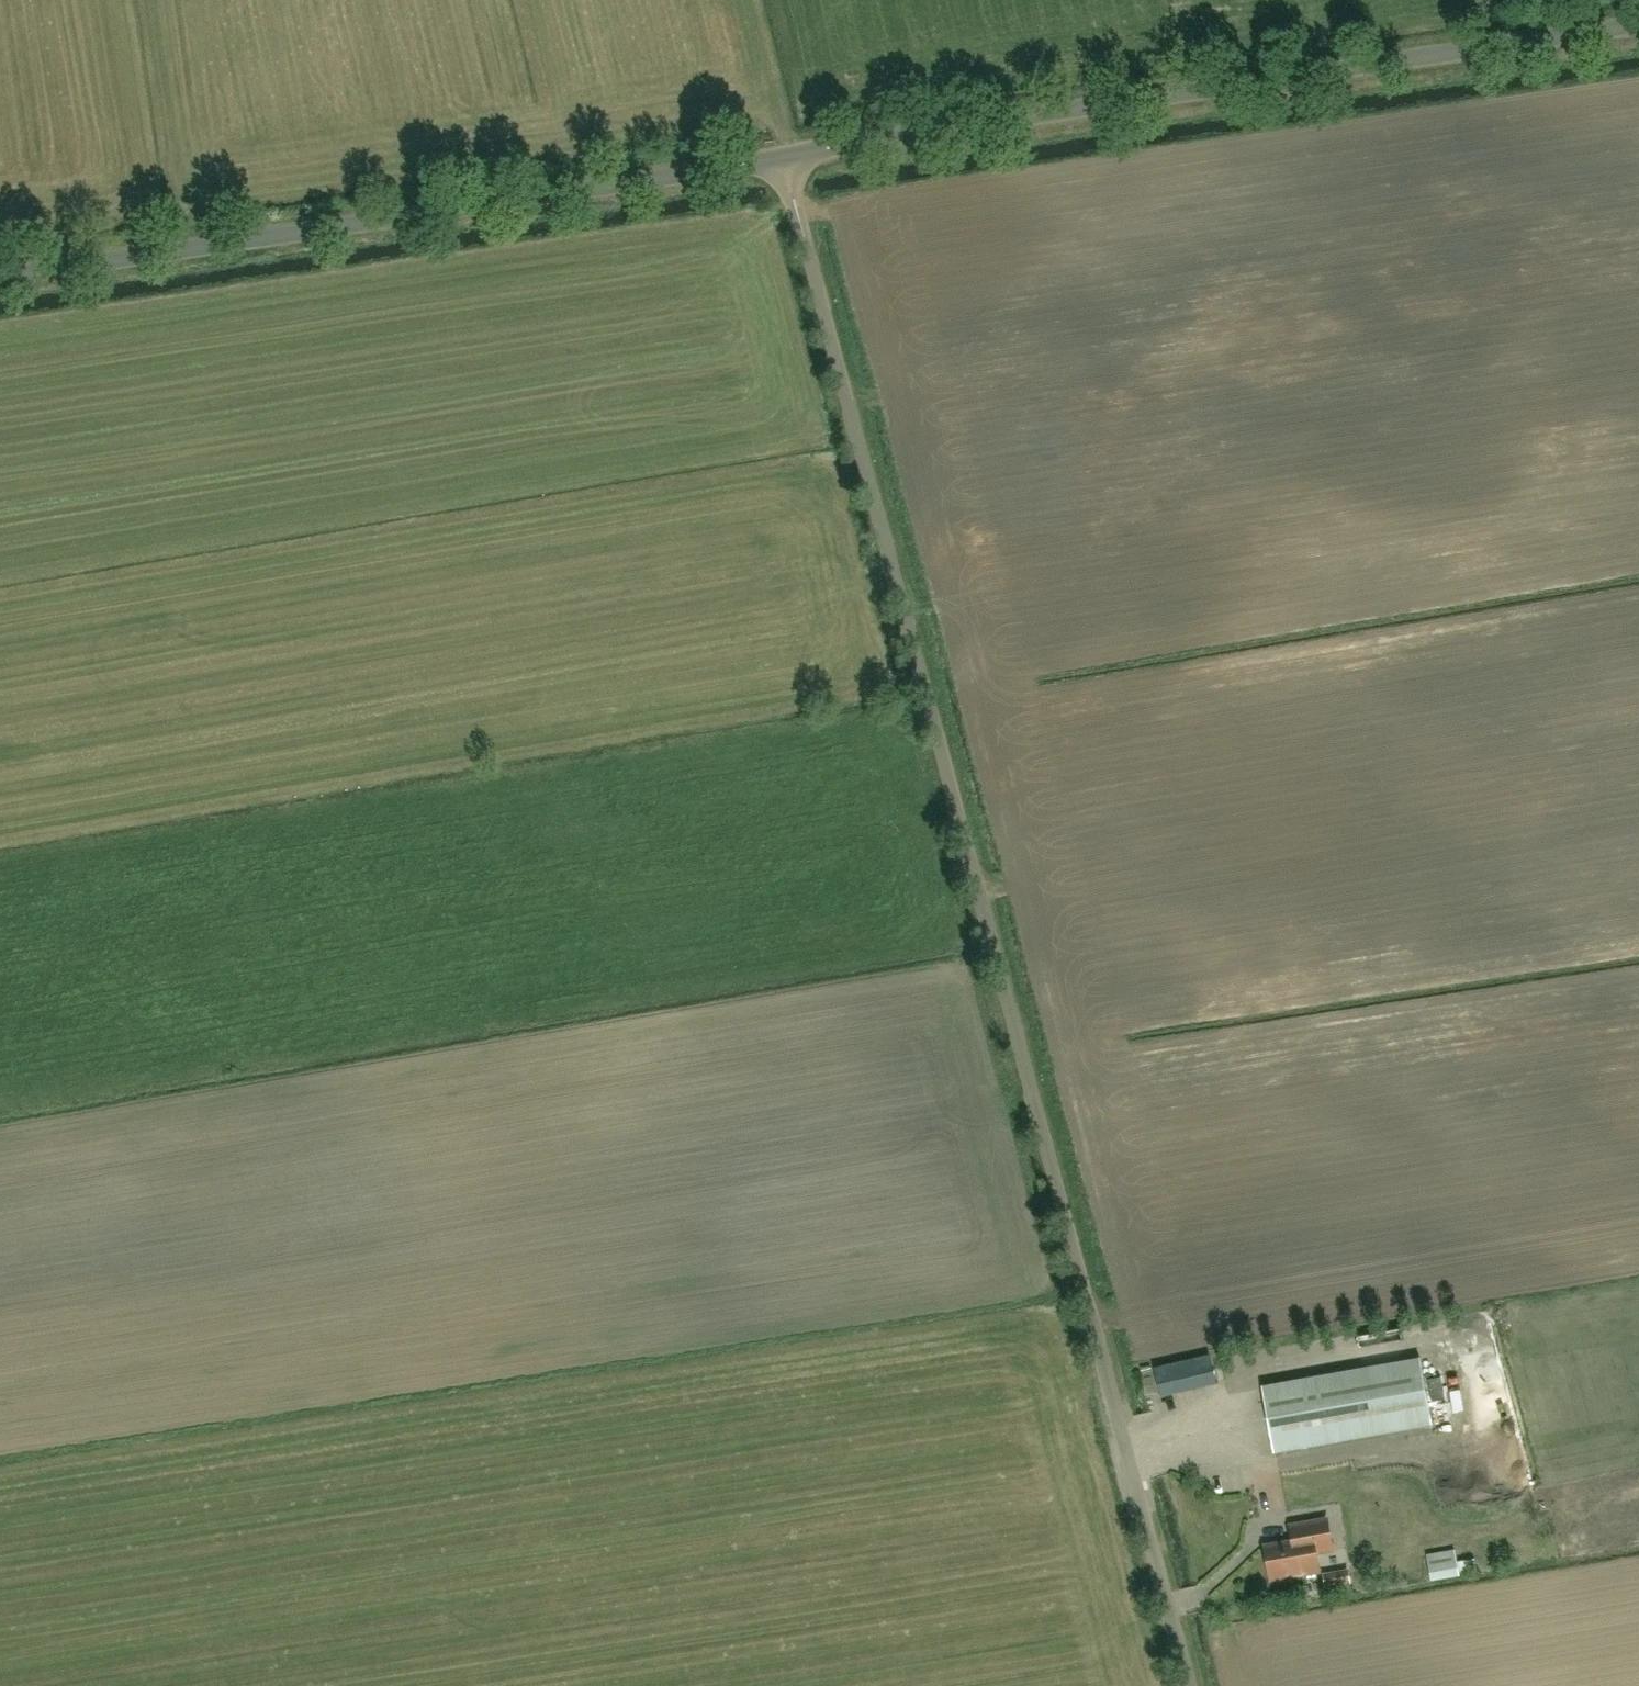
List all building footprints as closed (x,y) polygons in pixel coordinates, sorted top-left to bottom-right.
[(1283,1367),(1297,1363),(1293,1349),(1280,1352),(1283,1367)] [(1198,1360),(1202,1382),(1218,1379),(1214,1357),(1198,1360)] [(1263,1387),(1275,1454),(1433,1425),(1421,1359),(1263,1387)] [(1177,1387),(1173,1364),(1160,1367),(1165,1392),(1178,1389),(1177,1387)] [(1296,1542),(1266,1547),(1272,1580),(1320,1571),(1316,1552),(1333,1550),(1327,1520),(1293,1526),(1296,1542)] [(1455,1550),(1426,1556),(1432,1583),(1461,1577),(1455,1550)]
